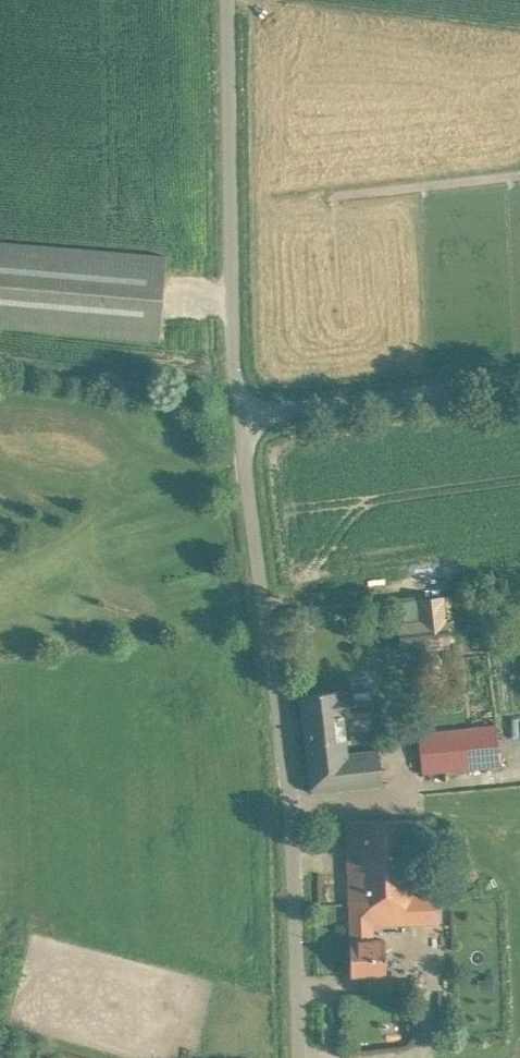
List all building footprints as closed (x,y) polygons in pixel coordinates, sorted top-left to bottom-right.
[(449,644),(447,617),(444,596),(419,599),(421,620),(412,621),(399,623),(402,649),(415,647),(449,644)] [(372,687),(322,692),(300,694),(311,792),(382,784),(378,750),(347,753),(343,717),(375,714),(372,687)] [(501,765),(498,729),(421,736),(424,772),(501,765)] [(412,895),(410,856),(409,820),(368,820),(346,821),(349,906),(351,906),(352,940),(350,940),(351,975),(373,974),(388,973),(386,942),(372,942),(373,925),(438,923),(438,895),(430,895),(412,895)]
